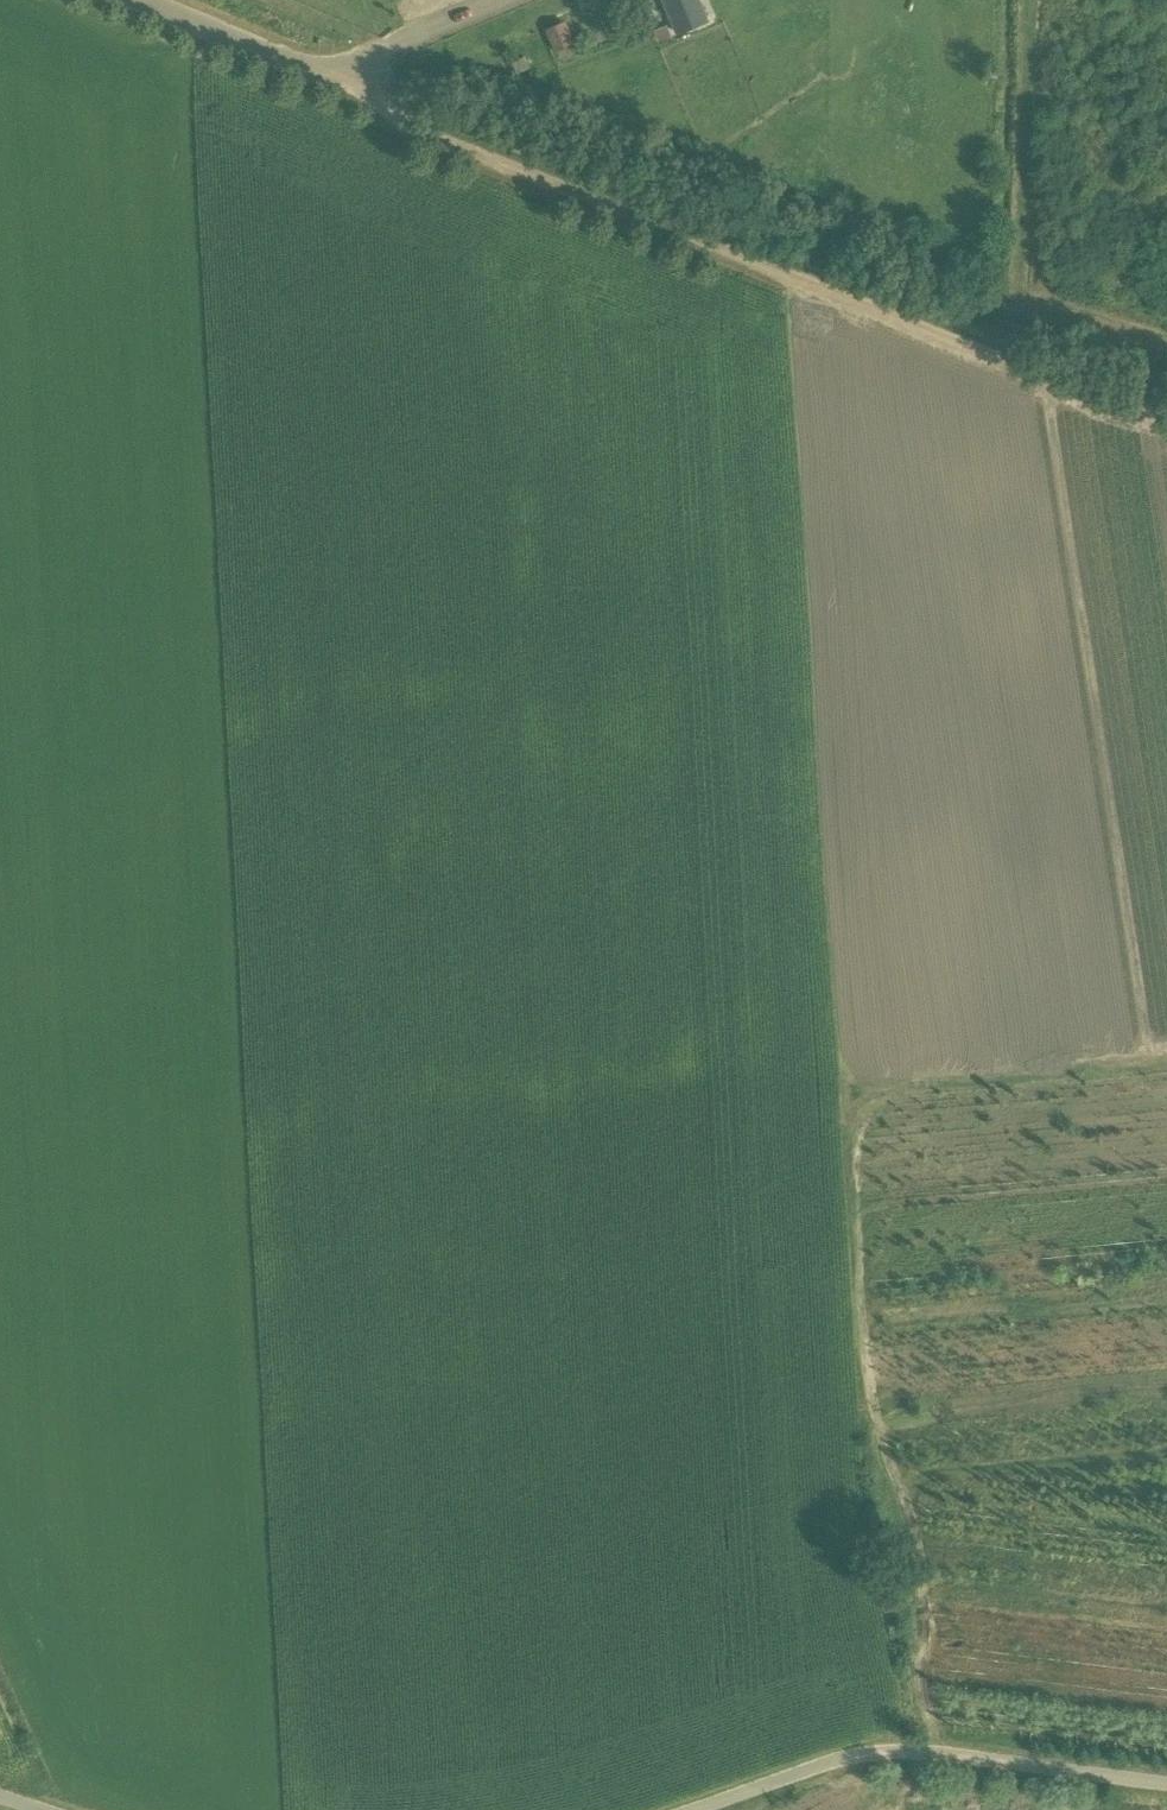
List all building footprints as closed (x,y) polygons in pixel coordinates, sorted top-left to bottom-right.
[(678,31),(705,20),(697,0),(665,0),(678,31)] [(575,42),(566,20),(544,29),(554,51),(575,42)] [(667,24),(654,30),(658,41),(671,36),(667,24)]
